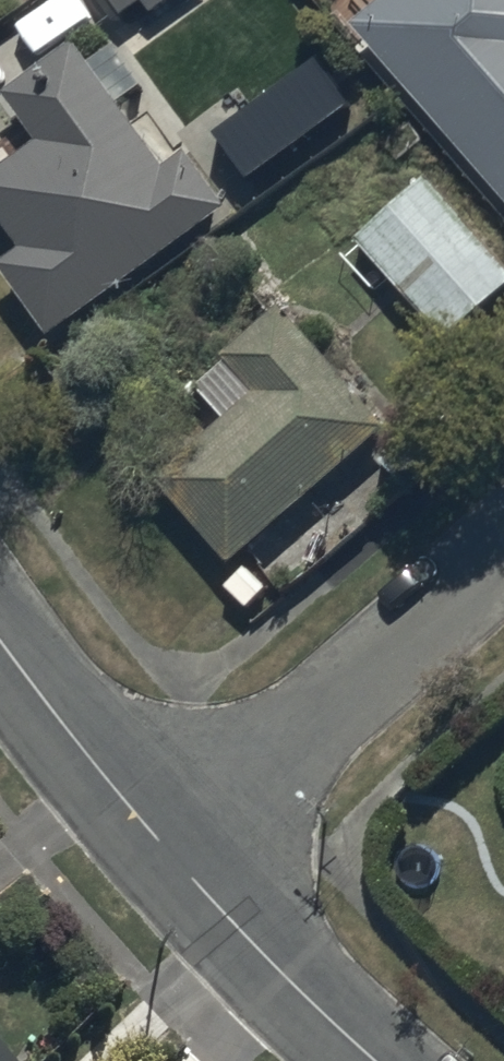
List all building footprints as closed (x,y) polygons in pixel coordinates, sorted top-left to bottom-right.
[(122,32),(133,23),(144,36),(190,0),(97,0),(122,32)] [(351,43),(503,219),(503,0),(401,0),(351,43)] [(6,112),(41,160),(0,191),(0,237),(23,268),(0,285),(0,286),(51,355),(227,225),(185,169),(165,184),(116,118),(143,97),(113,57),(87,77),(76,61),(6,112)] [(425,192),(353,260),(448,361),(503,307),(503,275),(425,192)] [(223,374),(226,378),(198,402),(228,436),(154,502),(230,587),(389,447),(280,324),(277,327),(263,311),(222,347),(223,374)] [(0,1050),(0,1060),(11,1060),(0,1050)]
